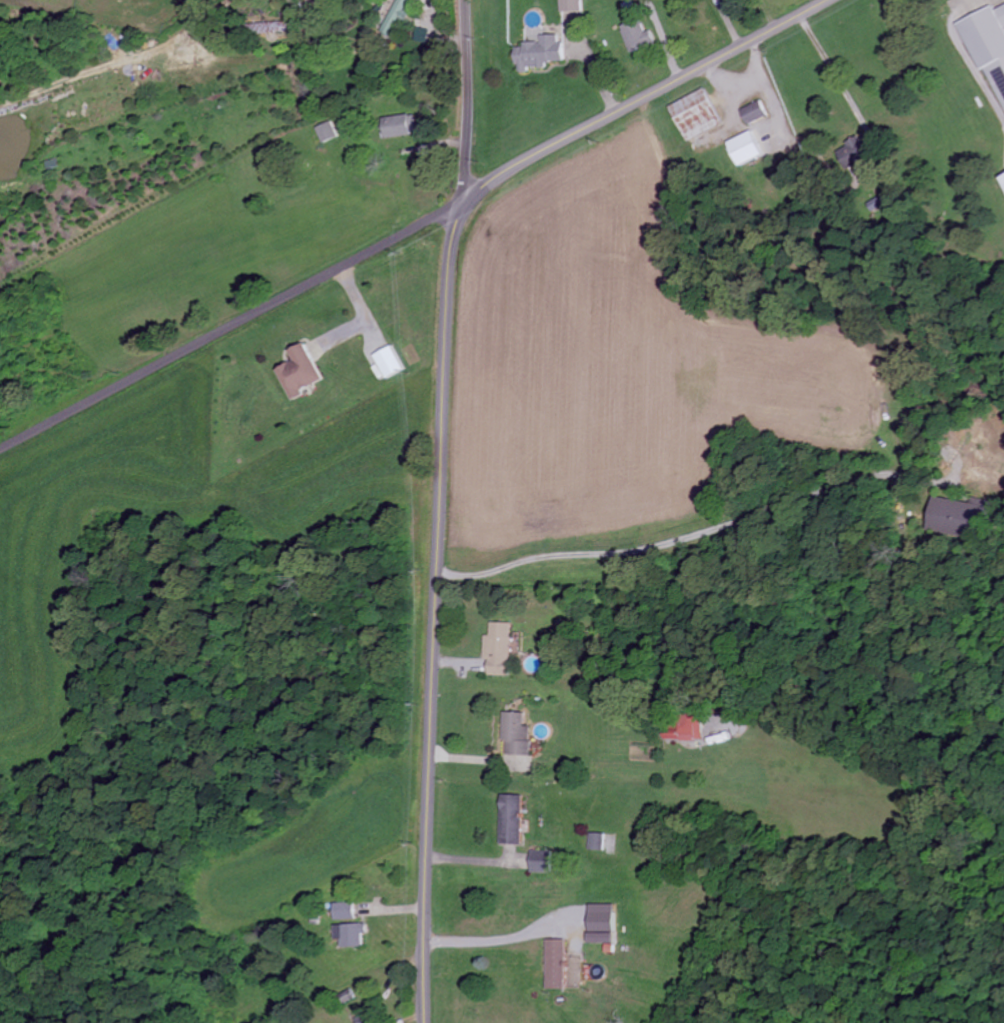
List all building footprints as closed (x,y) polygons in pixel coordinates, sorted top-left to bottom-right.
[(560,33),(582,32),(581,0),(559,0),(560,33)] [(1003,30),(1003,7),(994,12),(992,8),(956,25),(979,73),(985,70),(1003,110),(1003,32),(1003,30)] [(619,27),(629,54),(654,45),(649,31),(644,33),(639,20),(619,27)] [(539,44),(522,44),(522,49),(515,49),(515,74),(528,73),(527,66),(561,66),(560,37),(539,37),(539,44)] [(668,106),(683,142),(720,127),(705,91),(668,106)] [(766,119),(760,103),(739,110),(745,126),(766,119)] [(382,118),(383,138),(416,137),(415,116),(382,118)] [(316,128),(321,144),(337,139),(332,123),(316,128)] [(735,167),(761,159),(753,134),(727,142),(735,167)] [(865,142),(860,144),(857,140),(835,152),(846,172),(873,158),(865,142)] [(321,382),(303,343),(286,351),(291,361),(274,369),(288,398),(321,382)] [(373,354),(384,380),(403,372),(393,346),(373,354)] [(927,530),(975,540),(982,508),(934,498),(927,530)] [(510,677),(511,624),(489,623),(489,637),(484,636),(483,661),(487,661),(487,676),(510,677)] [(506,756),(529,756),(530,727),(523,727),(523,713),(502,713),(501,742),(506,742),(506,756)] [(681,726),(664,726),(664,741),(703,740),(702,715),(680,715),(681,726)] [(499,846),(520,846),(521,796),(499,796),(499,846)] [(587,851),(603,852),(603,834),(588,834),(587,851)] [(528,874),(547,874),(547,853),(529,852),(528,874)] [(332,904),(332,921),(353,920),(352,904),(332,904)] [(587,944),(612,945),(613,906),(588,905),(587,944)] [(339,948),(363,947),(363,925),(332,926),(333,940),(339,940),(339,948)] [(565,941),(546,940),(545,990),(564,991),(565,941)] [(341,1008),(355,1003),(350,991),(336,997),(341,1008)] [(355,1022),(372,1022),(365,1008),(351,1014),(355,1022)]
